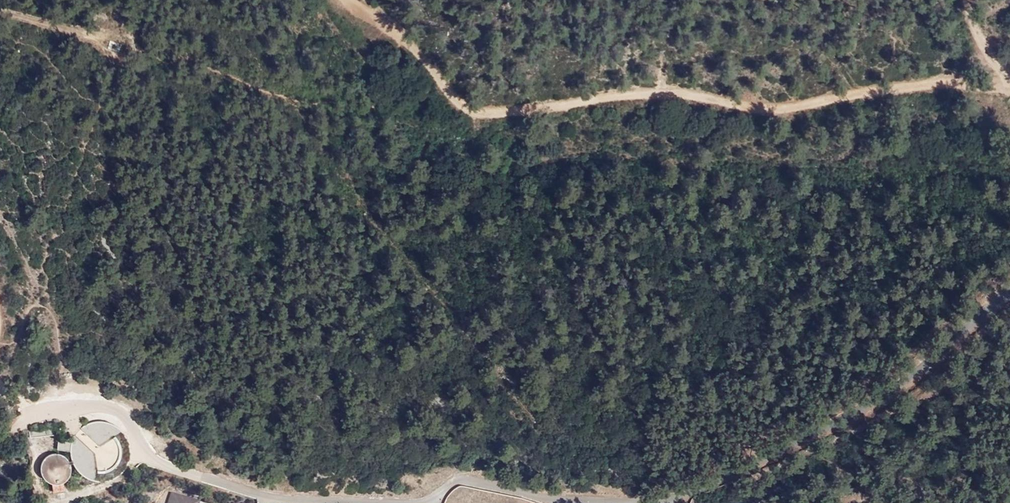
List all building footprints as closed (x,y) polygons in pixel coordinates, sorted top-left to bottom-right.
[(75,435),(71,442),(58,440),(58,449),(70,450),(72,457),(75,464),(79,470),(85,475),(92,478),(100,479),(107,478),(114,475),(120,470),(125,464),(127,457),(128,449),(127,442),(124,435),(119,429),(113,425),(106,422),(98,422),(91,423),(84,426),(79,430),(75,435)] [(57,427),(29,430),(30,437),(58,434),(57,427)] [(48,481),(51,482),(53,492),(64,490),(62,481),(64,480),(67,477),(68,475),(70,471),(70,467),(69,464),(68,461),(67,459),(65,456),(61,454),(59,453),(56,453),(54,453),(51,453),(49,454),(47,455),(45,457),(43,459),(42,460),(41,462),(40,465),(40,468),(40,472),(41,474),(43,478),(46,480),(48,481)] [(198,502),(172,493),(168,502),(198,502)]
